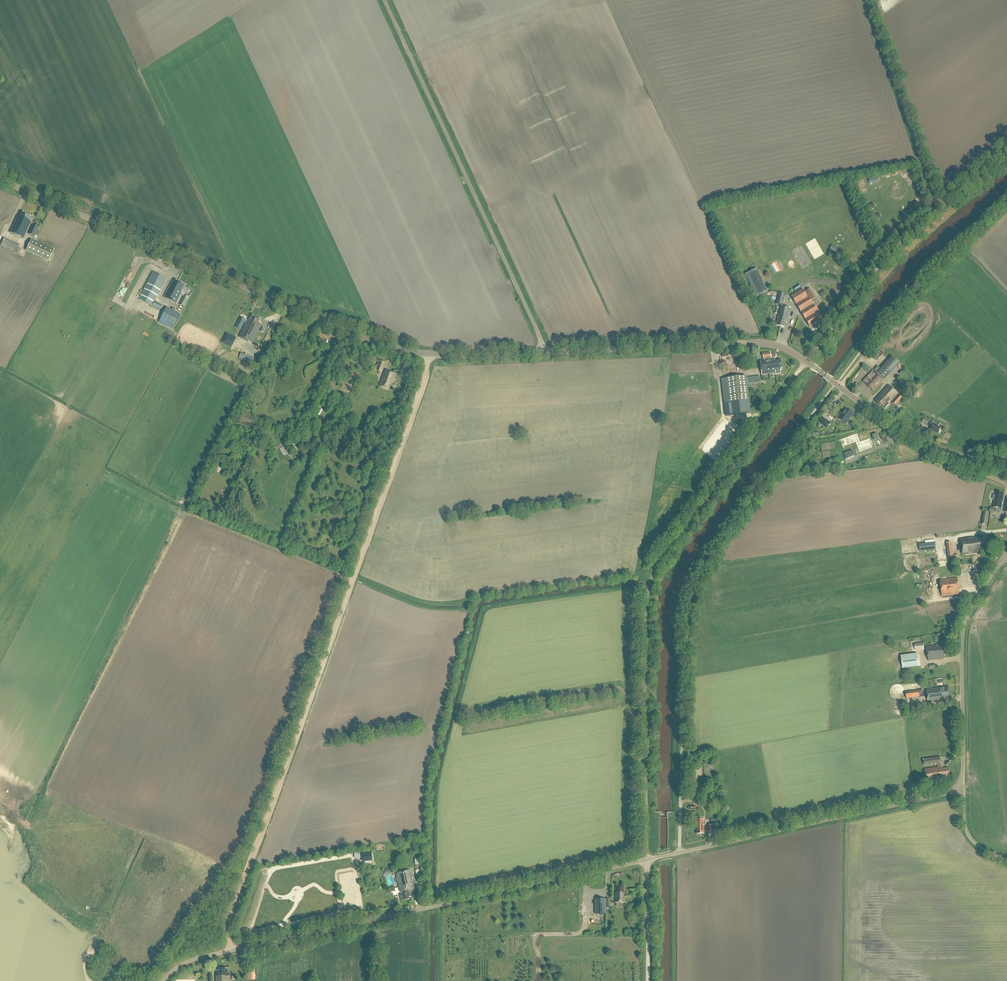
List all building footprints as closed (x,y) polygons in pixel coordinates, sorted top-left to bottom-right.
[(10,233),(23,239),(31,222),(29,222),(31,218),(21,213),(19,217),(18,216),(10,233)] [(28,234),(33,237),(38,227),(33,224),(28,234)] [(10,234),(3,235),(3,240),(7,239),(8,244),(12,243),(10,234)] [(26,251),(48,261),(54,250),(31,239),(26,251)] [(3,244),(0,249),(14,256),(17,251),(3,244)] [(831,246),(830,250),(839,254),(841,249),(831,246)] [(745,274),(756,298),(767,292),(757,269),(745,274)] [(138,299),(160,310),(163,305),(155,301),(167,279),(153,271),(138,299)] [(179,304),(184,307),(189,297),(181,293),(181,292),(184,286),(173,280),(163,298),(175,304),(180,294),(183,297),(179,304)] [(802,289),(791,296),(800,312),(809,327),(822,319),(818,313),(820,312),(816,306),(814,307),(813,305),(810,301),(816,297),(811,289),(804,293),(802,289)] [(776,325),(784,327),(786,320),(787,320),(788,317),(790,308),(780,305),(777,318),(778,318),(776,325)] [(167,308),(161,319),(175,327),(181,315),(167,308)] [(238,338),(251,344),(262,324),(259,323),(260,320),(252,316),(251,319),(250,318),(248,321),(240,316),(235,327),(240,329),(244,322),(246,323),(238,338)] [(221,342),(231,347),(236,337),(226,332),(221,342)] [(238,358),(252,364),(254,359),(240,352),(238,358)] [(763,361),(760,361),(761,375),(766,374),(766,370),(766,367),(772,366),(774,366),(775,369),(777,369),(777,368),(782,368),(781,361),(775,361),(775,360),(771,361),(770,353),(762,354),(763,361)] [(876,367),(885,358),(882,356),(873,365),(876,367)] [(379,362),(377,366),(375,365),(373,370),(381,373),(384,364),(387,365),(389,361),(378,357),(377,361),(379,362)] [(892,357),(876,374),(883,381),(899,364),(892,357)] [(766,370),(766,374),(775,373),(775,374),(780,374),(780,370),(782,370),(782,368),(777,368),(777,369),(775,369),(774,366),(772,366),(766,367),(766,370)] [(873,371),(862,382),(873,392),(883,381),(876,374),(873,371)] [(182,386),(187,375),(181,372),(176,383),(182,386)] [(381,388),(388,391),(390,385),(392,385),(395,375),(385,372),(381,382),(382,382),(381,385),(382,386),(381,388)] [(728,404),(724,404),(726,416),(750,414),(746,377),(726,379),(728,404)] [(881,407),(884,410),(889,405),(888,404),(889,402),(890,402),(898,394),(888,386),(874,401),(880,407),(881,407)] [(891,403),(894,406),(902,397),(899,394),(891,403)] [(850,418),(853,414),(846,409),(844,411),(843,411),(842,413),(842,414),(841,413),(837,419),(845,425),(849,420),(849,419),(850,418)] [(822,418),(818,422),(824,426),(827,429),(830,424),(827,422),(822,418)] [(930,430),(938,434),(941,429),(938,427),(938,426),(931,422),(929,426),(932,428),(930,430)] [(866,453),(868,459),(872,457),(872,456),(876,455),(873,448),(875,447),(871,438),(861,442),(857,434),(842,440),(845,448),(857,444),(860,453),(868,450),(869,452),(866,453)] [(283,460),(288,457),(283,449),(278,451),(283,460)] [(852,451),(844,454),(846,460),(854,456),(852,451)] [(993,507),(1001,509),(1004,495),(996,493),(993,507)] [(960,540),(963,556),(978,554),(978,552),(988,550),(987,538),(976,540),(973,539),(973,538),(960,540)] [(919,544),(920,551),(936,549),(935,542),(919,544)] [(952,543),(946,544),(948,558),(957,557),(957,555),(953,555),(952,543)] [(940,581),(942,597),(959,595),(958,579),(940,581)] [(923,643),(915,644),(915,651),(924,650),(923,643)] [(927,647),(929,661),(944,659),(948,658),(947,646),(945,646),(944,643),(941,644),(941,645),(940,645),(940,646),(936,646),(927,647)] [(917,654),(901,656),(903,669),(919,667),(917,654)] [(927,690),(929,703),(948,700),(948,696),(950,695),(949,687),(927,690)] [(925,770),(927,783),(945,781),(945,778),(950,778),(949,769),(943,769),(943,767),(941,768),(940,757),(923,759),(924,766),(937,764),(938,768),(925,770)] [(696,834),(704,834),(704,831),(708,831),(708,832),(711,832),(713,832),(713,825),(707,825),(707,826),(704,826),(704,825),(703,825),(704,819),(695,819),(695,825),(696,825),(696,834)] [(400,895),(401,901),(409,900),(409,897),(411,897),(409,890),(413,889),(409,871),(396,874),(400,892),(401,895),(400,895)] [(615,903),(624,903),(624,896),(623,896),(623,887),(616,887),(616,893),(615,893),(615,903)] [(595,899),(595,915),(606,915),(606,908),(610,908),(610,900),(595,899)] [(216,980),(229,980),(229,977),(226,977),(226,972),(228,972),(228,969),(219,969),(220,971),(215,971),(216,980)]
